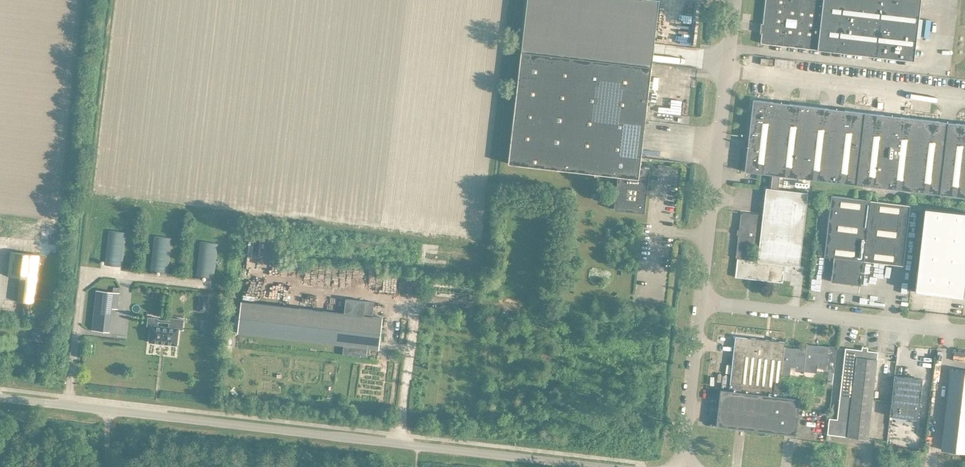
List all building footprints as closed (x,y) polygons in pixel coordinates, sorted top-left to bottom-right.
[(508,167),(618,180),(614,213),(644,216),(649,171),(640,170),(641,161),(645,124),(651,70),(659,3),(633,0),(527,0),(521,55),(508,167)] [(914,65),(922,0),(766,0),(761,47),(914,65)] [(964,201),(964,128),(753,103),(745,176),(964,201)] [(799,271),(808,197),(766,192),(763,219),(743,217),(741,218),(736,261),(737,264),(735,281),(783,287),(785,269),(799,271)] [(910,209),(870,204),(831,199),(824,261),(834,262),(831,285),(861,289),(864,264),(903,269),(910,209)] [(924,212),(915,295),(963,301),(964,287),(964,216),(924,212)] [(105,269),(122,271),(126,236),(109,234),(105,269)] [(151,274),(167,276),(171,242),(155,240),(151,274)] [(197,280),(213,281),(217,247),(201,245),(197,280)] [(17,305),(34,307),(39,259),(11,255),(8,280),(20,281),(17,305)] [(118,313),(119,296),(96,294),(92,334),(108,336),(111,312),(118,313)] [(238,336),(344,349),(343,358),(368,361),(369,351),(379,353),(383,322),(373,321),(374,306),(346,303),(344,317),(241,306),(238,336)] [(149,346),(177,349),(179,332),(151,329),(149,346)] [(33,337),(33,343),(43,344),(44,334),(36,333),(36,337),(33,337)] [(817,372),(834,374),(837,352),(817,349),(817,350),(807,349),(807,348),(806,348),(806,353),(794,352),(794,353),(784,352),(785,351),(784,351),(785,346),(775,345),(776,342),(772,341),(771,344),(735,340),(729,395),(720,394),(716,429),(795,438),(800,403),(779,400),(781,378),(790,379),(791,371),(795,371),(794,374),(812,376),(813,368),(817,369),(817,372)] [(868,443),(872,407),(878,356),(845,352),(837,423),(829,422),(827,438),(868,443)] [(964,456),(964,375),(950,373),(941,453),(964,456)] [(890,420),(917,423),(922,383),(894,380),(890,420)]
